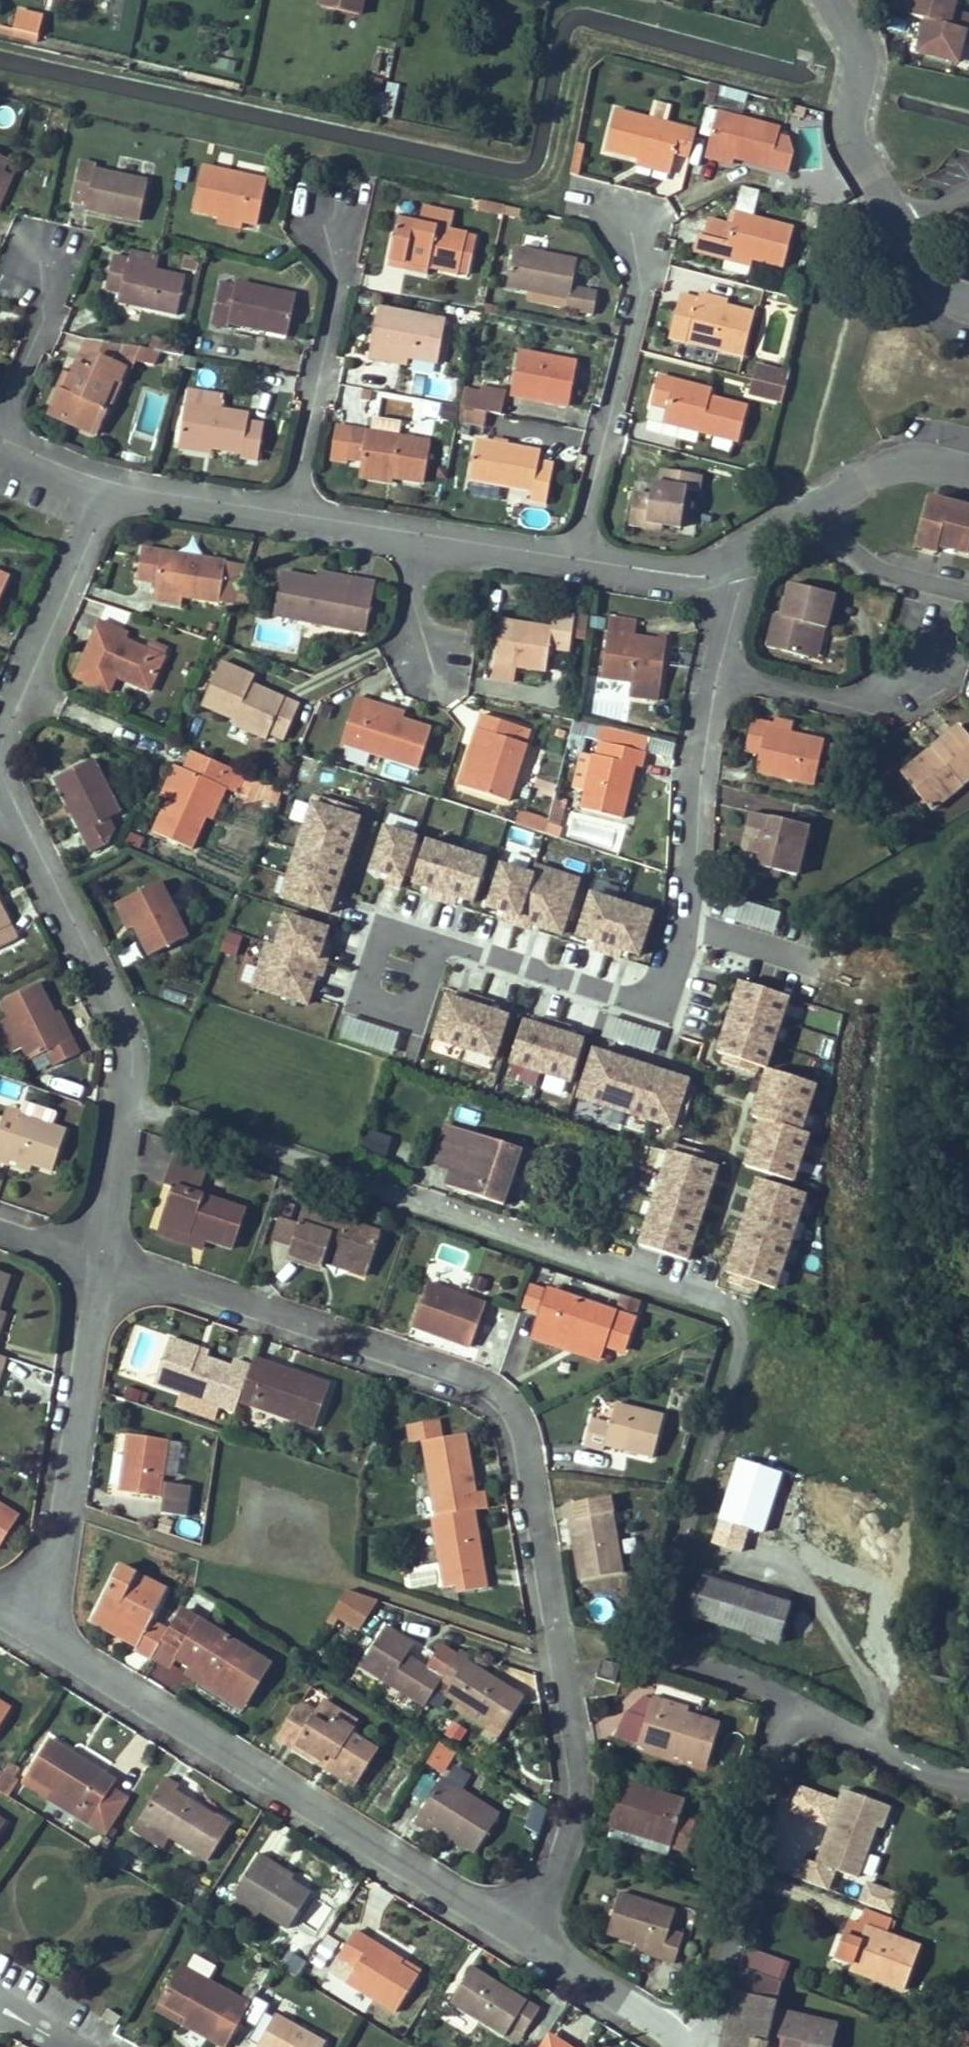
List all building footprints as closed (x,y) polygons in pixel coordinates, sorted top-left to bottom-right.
[(363,0),(322,0),(320,7),(360,15),(363,0)] [(910,16),(926,20),(968,31),(968,14),(953,10),(956,0),(914,0),(910,16)] [(14,30),(39,36),(43,16),(18,11),(14,30)] [(926,20),(918,52),(957,62),(962,45),(968,47),(968,31),(926,20)] [(0,27),(0,33),(37,42),(39,36),(14,30),(0,27)] [(386,94),(382,113),(381,117),(390,119),(403,60),(394,58),(386,94)] [(368,90),(381,93),(383,80),(371,77),(368,90)] [(719,86),(709,83),(704,103),(714,105),(719,86)] [(381,93),(368,90),(363,109),(382,113),(386,94),(381,93)] [(672,106),(653,101),(648,118),(667,123),(672,106)] [(690,158),(697,131),(667,123),(648,118),(612,109),(602,150),(634,158),(668,167),(672,153),(690,158)] [(780,128),(717,112),(707,151),(735,159),(789,173),(794,154),(789,138),(778,136),(780,128)] [(735,159),(707,151),(705,157),(733,164),(735,159)] [(0,156),(0,180),(4,172),(9,160),(0,156)] [(633,164),(667,173),(668,167),(634,158),(633,164)] [(87,205),(86,210),(140,222),(149,181),(96,170),(97,165),(81,161),(72,202),(87,205)] [(178,166),(175,181),(187,183),(190,168),(178,166)] [(266,181),(203,167),(193,211),(219,217),(220,212),(245,217),(244,222),(257,225),(266,181)] [(0,180),(0,209),(14,176),(4,172),(0,180)] [(737,213),(754,218),(760,191),(744,187),(737,213)] [(521,210),(505,206),(504,214),(519,218),(521,210)] [(419,223),(398,218),(388,265),(405,269),(406,263),(429,268),(459,274),(459,272),(469,274),(477,237),(451,230),(454,213),(422,207),(419,223)] [(245,217),(220,212),(219,217),(217,226),(242,231),(244,222),(245,217)] [(794,228),(736,213),(732,226),(708,219),(703,237),(698,235),(694,252),(726,260),(727,253),(753,260),(784,268),(794,228)] [(578,260),(515,248),(507,287),(530,292),(569,299),(567,309),(593,314),(598,292),(572,287),(578,260)] [(160,257),(131,251),(129,259),(128,264),(157,271),(160,257)] [(751,266),(753,260),(727,253),(726,260),(751,266)] [(197,272),(200,259),(184,255),(181,268),(197,272)] [(129,259),(113,256),(106,290),(121,293),(119,303),(177,315),(186,277),(157,271),(128,264),(129,259)] [(428,274),(429,268),(406,263),(405,269),(428,274)] [(289,330),(296,296),(237,283),(237,287),(221,284),(212,324),(229,327),(230,322),(258,329),(259,323),(289,330)] [(121,293),(106,290),(104,301),(118,304),(119,303),(121,293)] [(569,299),(530,292),(528,301),(567,309),(569,299)] [(700,293),(699,299),(727,306),(728,301),(700,293)] [(699,299),(680,294),(669,337),(744,356),(755,314),(727,306),(699,299)] [(438,364),(446,320),(378,307),(368,357),(385,360),(386,354),(409,359),(438,364)] [(288,335),(289,330),(259,323),(258,329),(288,335)] [(150,350),(89,339),(73,376),(65,392),(59,389),(51,408),(66,415),(63,421),(97,436),(108,411),(101,408),(113,382),(119,385),(127,368),(132,371),(136,362),(153,365),(161,352),(150,350)] [(152,339),(150,350),(161,352),(183,356),(184,349),(171,346),(172,343),(152,339)] [(578,363),(519,351),(510,396),(569,407),(578,363)] [(385,360),(408,365),(409,359),(386,354),(385,360)] [(756,364),(752,379),(770,384),(774,369),(756,364)] [(790,373),(774,369),(770,384),(786,388),(790,373)] [(65,392),(73,376),(66,373),(59,389),(65,392)] [(711,389),(660,376),(652,405),(669,409),(667,414),(701,423),(699,432),(738,442),(747,406),(709,396),(711,389)] [(770,384),(752,379),(749,393),(783,402),(786,388),(770,384)] [(119,385),(113,382),(101,408),(108,411),(119,385)] [(481,394),(478,411),(489,413),(502,415),(506,392),(482,387),(481,394)] [(225,395),(188,389),(179,443),(212,449),(242,453),(241,458),(259,461),(265,424),(248,421),(249,414),(222,410),(225,395)] [(467,391),(463,408),(478,411),(481,394),(467,391)] [(669,409),(652,405),(649,418),(699,432),(701,423),(667,414),(669,409)] [(463,408),(452,406),(450,420),(460,422),(463,408)] [(66,415),(51,408),(48,414),(63,421),(66,415)] [(478,411),(463,408),(460,422),(486,428),(489,413),(478,411)] [(373,418),(371,432),(399,437),(402,422),(373,418)] [(424,483),(431,442),(399,437),(371,432),(337,426),(331,462),(346,464),(347,458),(362,461),(360,472),(392,478),(424,483)] [(469,480),(532,492),(530,502),(547,505),(554,464),(537,461),(539,451),(476,439),(469,480)] [(212,449),(179,443),(178,448),(211,454),(212,449)] [(669,486),(672,471),(662,469),(659,484),(669,486)] [(699,492),(702,476),(672,471),(669,486),(659,484),(653,483),(651,496),(635,494),(629,525),(647,528),(647,523),(662,525),(681,529),(687,490),(699,492)] [(360,472),(359,477),(391,483),(392,478),(360,472)] [(794,482),(788,473),(773,482),(779,491),(794,482)] [(929,499),(917,547),(938,552),(939,546),(968,554),(968,510),(929,499)] [(183,597),(220,603),(226,562),(143,549),(138,580),(157,583),(156,592),(183,597)] [(245,568),(226,565),(220,603),(234,605),(245,568)] [(282,572),(274,616),(366,634),(376,583),(351,578),(350,585),(316,578),(282,572)] [(317,572),(316,578),(350,585),(351,578),(317,572)] [(0,574),(0,601),(10,578),(0,574)] [(835,595),(790,584),(782,617),(776,616),(768,648),(810,658),(817,626),(824,628),(827,629),(835,595)] [(183,597),(156,592),(154,604),(181,609),(183,597)] [(575,616),(554,613),(552,629),(500,621),(491,679),(513,683),(516,666),(545,671),(549,648),(570,651),(572,637),(575,616)] [(585,639),(589,615),(576,613),(575,616),(572,637),(585,639)] [(637,622),(610,618),(601,678),(633,682),(661,686),(667,643),(635,638),(637,622)] [(127,633),(100,621),(75,678),(109,693),(116,677),(149,692),(164,657),(146,649),(124,639),(127,633)] [(817,626),(810,658),(817,660),(824,628),(817,626)] [(149,641),(146,649),(164,657),(168,650),(149,641)] [(255,676),(221,662),(202,705),(234,719),(232,724),(267,740),(270,734),(284,740),(299,705),(284,698),(281,705),(248,691),(251,684),(255,676)] [(659,701),(661,686),(633,682),(631,697),(659,701)] [(251,684),(248,691),(281,705),(284,698),(251,684)] [(373,703),(356,698),(342,744),(419,768),(431,729),(403,720),(371,710),(373,703)] [(371,710),(403,720),(405,713),(373,703),(371,710)] [(460,786),(509,802),(527,745),(516,741),(521,727),(483,715),(460,786)] [(588,723),(575,720),(567,748),(581,752),(584,739),(588,723)] [(768,724),(752,720),(746,750),(760,753),(756,771),(815,784),(824,742),(791,734),(767,729),(768,724)] [(768,724),(767,729),(791,734),(793,723),(776,720),(775,725),(768,724)] [(588,723),(584,739),(600,743),(645,753),(648,737),(588,723)] [(932,748),(936,753),(905,779),(932,811),(968,781),(968,737),(959,725),(932,748)] [(531,730),(521,727),(516,741),(527,745),(531,730)] [(645,753),(600,743),(597,756),(594,755),(586,792),(581,810),(622,819),(635,766),(641,767),(645,753)] [(901,773),(905,779),(936,753),(932,748),(901,773)] [(254,778),(192,750),(184,768),(170,798),(167,796),(152,831),(191,848),(206,813),(219,785),(225,787),(245,797),(254,778)] [(586,792),(594,755),(581,752),(573,789),(586,792)] [(93,759),(54,780),(91,853),(110,844),(115,831),(109,819),(120,813),(93,759)] [(170,798),(184,768),(174,764),(161,794),(167,796),(170,798)] [(283,791),(254,778),(245,797),(242,804),(266,802),(277,806),(283,791)] [(279,895),(247,990),(295,1006),(326,911),(322,910),(329,889),(334,890),(365,796),(318,780),(286,874),(295,877),(288,899),(279,895)] [(225,787),(219,785),(206,813),(212,816),(225,787)] [(549,823),(549,821),(519,811),(515,824),(546,834),(549,823)] [(753,833),(757,815),(751,813),(738,870),(746,872),(753,843),(761,845),(763,835),(753,833)] [(791,823),(757,815),(753,833),(763,835),(761,845),(753,843),(746,872),(767,877),(769,870),(779,872),(797,877),(807,832),(790,828),(791,823)] [(563,827),(549,823),(546,834),(559,839),(563,827)] [(809,827),(791,823),(790,828),(807,832),(809,827)] [(425,846),(415,842),(417,837),(385,827),(372,869),(388,875),(386,883),(401,887),(405,875),(415,878),(413,883),(430,888),(427,896),(455,905),(458,897),(475,902),(488,861),(427,841),(425,846)] [(562,934),(579,879),(536,865),(533,875),(502,865),(489,907),(505,912),(503,920),(531,929),(533,924),(562,934)] [(777,880),(779,872),(769,870),(767,877),(777,880)] [(161,882),(122,901),(135,927),(149,957),(188,937),(161,882)] [(570,940),(639,962),(656,908),(587,886),(570,940)] [(728,898),(724,921),(776,930),(780,907),(728,898)] [(135,927),(122,901),(116,904),(129,930),(135,927)] [(18,939),(3,911),(0,913),(0,948),(18,939)] [(226,929),(219,950),(237,956),(243,935),(226,929)] [(768,1069),(792,998),(741,982),(718,1053),(728,1057),(725,1065),(758,1075),(761,1067),(768,1069)] [(38,984),(1,1003),(10,1020),(23,1046),(31,1061),(48,1052),(55,1066),(80,1054),(73,1038),(67,1041),(54,1015),(38,984)] [(447,997),(434,1039),(495,1058),(509,1016),(492,1011),(495,1003),(466,994),(464,1002),(447,997)] [(59,1012),(54,1015),(67,1041),(73,1038),(59,1012)] [(392,1055),(399,1031),(345,1014),(337,1038),(392,1055)] [(523,1021),(510,1063),(571,1083),(585,1041),(569,1035),(571,1027),(543,1018),(540,1026),(523,1021)] [(23,1046),(10,1020),(0,1025),(0,1043),(6,1054),(23,1046)] [(657,1121),(675,1067),(646,1057),(647,1052),(619,1043),(616,1051),(600,1046),(586,1088),(617,1097),(613,1107),(657,1121)] [(536,1084),(539,1075),(514,1065),(511,1074),(536,1084)] [(816,1085),(768,1069),(753,1117),(761,1120),(746,1167),(793,1182),(809,1135),(801,1133),(816,1085)] [(22,1111),(20,1115),(53,1126),(57,1113),(25,1102),(22,1111)] [(8,1106),(6,1111),(20,1115),(22,1111),(8,1106)] [(6,1111),(3,1120),(0,1129),(0,1162),(4,1164),(7,1156),(33,1165),(53,1172),(67,1131),(53,1126),(20,1115),(6,1111)] [(447,1127),(433,1165),(442,1168),(452,1172),(446,1187),(503,1207),(512,1181),(522,1153),(447,1127)] [(362,1132),(356,1149),(381,1157),(387,1140),(362,1132)] [(211,1154),(178,1143),(164,1185),(173,1188),(161,1225),(205,1240),(232,1249),(245,1211),(198,1195),(211,1154)] [(670,1151),(639,1246),(687,1261),(718,1166),(713,1165),(716,1157),(677,1144),(675,1152),(670,1151)] [(30,1172),(33,1165),(7,1156),(4,1164),(30,1172)] [(806,1194),(758,1179),(728,1274),(732,1275),(730,1283),(756,1292),(759,1284),(776,1289),(806,1194)] [(300,1224),(292,1248),(289,1257),(321,1268),(323,1262),(326,1255),(369,1270),(382,1232),(307,1206),(300,1224)] [(272,1241),(292,1248),(300,1224),(280,1217),(272,1241)] [(205,1240),(161,1225),(158,1233),(202,1248),(205,1240)] [(366,1277),(369,1270),(326,1255),(323,1262),(366,1277)] [(11,1276),(0,1272),(0,1307),(11,1276)] [(486,1304),(428,1283),(412,1326),(470,1347),(486,1304)] [(521,1309),(537,1314),(544,1290),(528,1286),(521,1309)] [(634,1321),(549,1292),(542,1311),(547,1313),(539,1336),(561,1343),(564,1336),(596,1348),(597,1344),(605,1346),(623,1353),(634,1321)] [(636,1313),(640,1300),(623,1294),(618,1307),(636,1313)] [(547,1313),(542,1311),(533,1338),(600,1361),(605,1346),(597,1344),(596,1348),(564,1336),(561,1343),(539,1336),(547,1313)] [(239,1402),(251,1367),(233,1361),(231,1368),(206,1359),(197,1356),(199,1349),(169,1339),(154,1383),(186,1394),(220,1406),(236,1411),(239,1402)] [(197,1356),(206,1359),(208,1353),(199,1349),(197,1356)] [(271,1363),(255,1357),(251,1367),(239,1402),(315,1429),(330,1385),(291,1372),(290,1375),(269,1367),(271,1363)] [(292,1370),(271,1363),(269,1367),(290,1375),(291,1372),(292,1370)] [(142,1392),(128,1387),(124,1398),(139,1403),(142,1392)] [(220,1406),(186,1394),(184,1402),(217,1413),(220,1406)] [(605,1446),(653,1459),(664,1417),(616,1404),(610,1424),(591,1419),(584,1447),(603,1452),(605,1446)] [(423,1441),(436,1517),(475,1511),(487,1509),(484,1491),(475,1492),(473,1477),(470,1477),(469,1469),(471,1469),(465,1434),(442,1438),(438,1420),(408,1425),(411,1443),(423,1441)] [(127,1434),(119,1492),(161,1498),(170,1441),(127,1434)] [(780,1473),(740,1460),(721,1520),(762,1533),(773,1497),(782,1500),(789,1480),(779,1477),(780,1473)] [(162,1514),(187,1517),(191,1488),(166,1484),(162,1514)] [(610,1498),(567,1505),(580,1580),(623,1573),(610,1498)] [(20,1516),(0,1503),(0,1547),(20,1516)] [(487,1588),(475,1511),(436,1517),(432,1518),(444,1588),(456,1586),(457,1593),(487,1588)] [(137,1649),(152,1657),(164,1638),(169,1631),(151,1622),(167,1590),(120,1566),(95,1614),(124,1629),(121,1636),(139,1645),(137,1649)] [(779,1644),(792,1605),(703,1578),(691,1617),(779,1644)] [(378,1600),(347,1589),(332,1612),(359,1629),(378,1600)] [(268,1663),(182,1609),(169,1631),(164,1638),(181,1649),(176,1657),(189,1666),(245,1700),(268,1663)] [(442,1680),(457,1657),(442,1647),(428,1669),(407,1655),(415,1644),(387,1626),(362,1665),(425,1706),(442,1680)] [(181,1649),(164,1638),(152,1657),(152,1658),(168,1669),(176,1657),(181,1649)] [(457,1657),(442,1680),(451,1686),(445,1695),(459,1704),(455,1711),(486,1731),(490,1724),(503,1733),(528,1692),(499,1674),(495,1681),(465,1661),(470,1653),(461,1650),(457,1657)] [(615,1683),(620,1666),(602,1661),(597,1678),(615,1683)] [(245,1700),(189,1666),(184,1673),(240,1708),(245,1700)] [(652,1699),(645,1697),(628,1713),(646,1718),(638,1745),(708,1767),(721,1725),(687,1714),(665,1708),(667,1702),(653,1697),(652,1699)] [(11,1708),(0,1701),(0,1726),(11,1708)] [(320,1708),(351,1728),(356,1721),(324,1701),(320,1708)] [(687,1714),(689,1708),(667,1702),(665,1708),(687,1714)] [(351,1728),(320,1708),(317,1713),(301,1703),(279,1739),(295,1749),(298,1745),(323,1761),(327,1754),(333,1758),(326,1769),(355,1786),(377,1750),(351,1734),(353,1729),(351,1728)] [(646,1718),(628,1713),(616,1738),(638,1745),(646,1718)] [(445,1736),(460,1743),(467,1728),(452,1721),(445,1736)] [(499,1739),(503,1733),(490,1724),(486,1731),(499,1739)] [(107,1834),(129,1799),(111,1788),(116,1780),(50,1739),(22,1783),(76,1817),(77,1815),(107,1834)] [(453,1751),(440,1743),(431,1758),(444,1766),(453,1751)] [(298,1745),(295,1749),(326,1769),(333,1758),(327,1754),(323,1761),(298,1745)] [(10,1763),(1,1777),(0,1778),(0,1791),(8,1797),(18,1781),(14,1779),(20,1769),(10,1763)] [(231,1826),(177,1792),(180,1787),(166,1778),(133,1829),(163,1848),(169,1838),(207,1862),(231,1826)] [(476,1854),(500,1815),(443,1779),(415,1824),(427,1831),(431,1825),(453,1839),(476,1854)] [(685,1801),(623,1782),(609,1827),(611,1828),(671,1846),(687,1851),(696,1822),(681,1817),(685,1801)] [(847,1796),(821,1865),(857,1878),(876,1828),(884,1831),(891,1813),(847,1796)] [(548,1811),(536,1803),(528,1818),(531,1819),(526,1828),(540,1835),(548,1811)] [(449,1845),(453,1839),(431,1825),(427,1831),(449,1845)] [(671,1846),(611,1828),(608,1838),(668,1856),(671,1846)] [(273,1864),(259,1855),(234,1896),(238,1898),(261,1913),(287,1930),(310,1894),(291,1882),(270,1869),(273,1864)] [(270,1869),(291,1882),(294,1877),(273,1864),(270,1869)] [(868,1879),(860,1901),(892,1913),(900,1892),(868,1879)] [(671,1930),(677,1910),(621,1894),(608,1936),(637,1944),(662,1952),(660,1960),(675,1964),(684,1934),(671,1930)] [(261,1913),(238,1898),(232,1908),(255,1922),(261,1913)] [(836,1956),(853,1962),(887,1975),(884,1982),(905,1989),(921,1947),(887,1934),(892,1919),(865,1909),(859,1925),(849,1921),(836,1956)] [(347,1984),(396,2014),(419,1976),(402,1965),(404,1961),(356,1931),(338,1960),(355,1970),(347,1984)] [(662,1952),(637,1944),(635,1952),(660,1960),(662,1952)] [(745,1948),(741,1965),(782,1981),(786,1964),(745,1948)] [(355,1970),(338,1960),(330,1973),(347,1984),(355,1970)] [(402,1965),(419,1976),(422,1971),(404,1961),(402,1965)] [(887,1975),(853,1962),(851,1969),(884,1982),(887,1975)] [(251,2004),(180,1965),(159,2003),(187,2018),(183,2026),(221,2046),(227,2046),(242,2020),(251,2004)] [(782,1981),(741,1965),(735,1991),(778,2002),(782,1981)] [(540,2008),(473,1967),(450,2004),(505,2038),(512,2026),(525,2034),(540,2008)] [(735,1991),(722,2046),(767,2046),(776,2010),(778,2002),(735,1991)] [(269,2005),(255,1997),(251,2004),(242,2020),(256,2029),(269,2005)] [(187,2018),(159,2003),(155,2010),(183,2026),(187,2018)] [(121,2017),(107,2009),(102,2019),(116,2027),(121,2017)] [(767,2046),(832,2046),(837,2024),(776,2010),(767,2046)] [(275,2014),(257,2046),(324,2046),(327,2042),(275,2014)] [(955,2031),(950,2046),(952,2046),(968,2046),(968,2036),(955,2031)] [(549,2034),(541,2046),(569,2046),(549,2034)]
